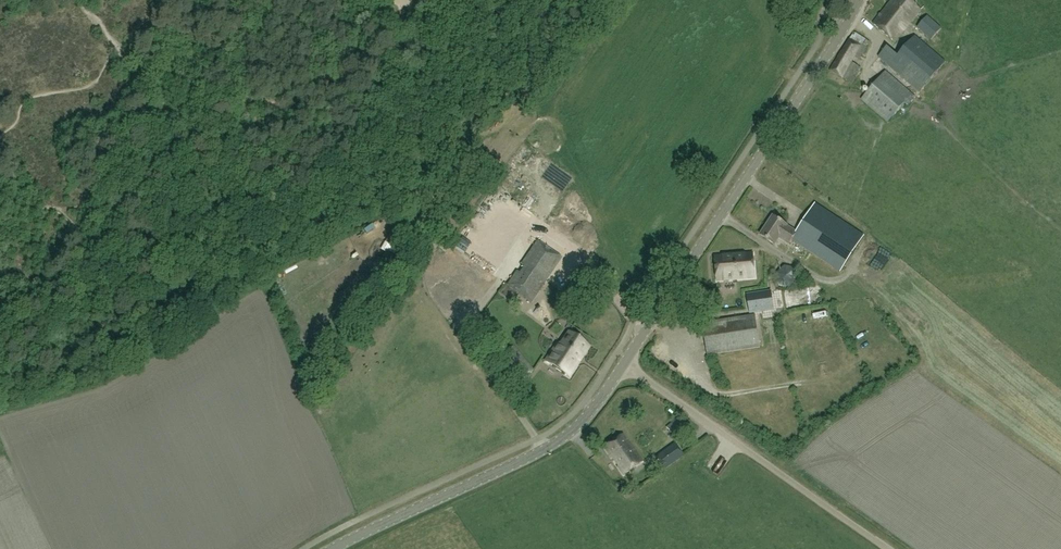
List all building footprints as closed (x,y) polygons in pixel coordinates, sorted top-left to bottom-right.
[(920,10),(909,0),(892,0),(872,25),(894,42),(920,10)] [(931,40),(942,28),(927,15),(917,27),(931,40)] [(852,36),(861,41),(864,35),(854,31),(852,36)] [(919,92),(945,60),(916,36),(898,55),(887,46),(878,56),(919,92)] [(851,38),(831,70),(844,78),(853,63),(857,56),(863,45),(851,38)] [(867,93),(861,99),(888,122),(905,102),(909,105),(916,97),(912,94),(886,71),(867,93)] [(840,271),(864,235),(816,203),(797,232),(787,226),(788,225),(773,216),(761,235),(775,244),(780,237),(789,243),(792,240),(840,271)] [(580,230),(588,218),(579,212),(571,223),(580,230)] [(562,257),(538,241),(522,265),(525,267),(520,274),(517,272),(508,285),(531,302),(562,257)] [(756,278),(753,253),(716,257),(718,281),(756,278)] [(777,273),(780,285),(791,287),(800,279),(796,268),(785,265),(777,273)] [(747,295),(750,312),(784,307),(782,290),(747,295)] [(703,323),(703,325),(708,355),(760,347),(755,315),(703,323)] [(569,376),(590,346),(568,331),(563,339),(564,343),(558,343),(557,343),(546,361),(569,376)] [(892,347),(898,356),(905,352),(899,343),(892,347)] [(681,416),(667,427),(671,432),(679,426),(687,435),(693,430),(681,416)] [(622,433),(604,447),(614,461),(624,475),(642,461),(633,449),(622,433)] [(657,457),(664,468),(684,454),(675,442),(657,457)] [(703,459),(695,461),(697,471),(705,469),(703,459)]
